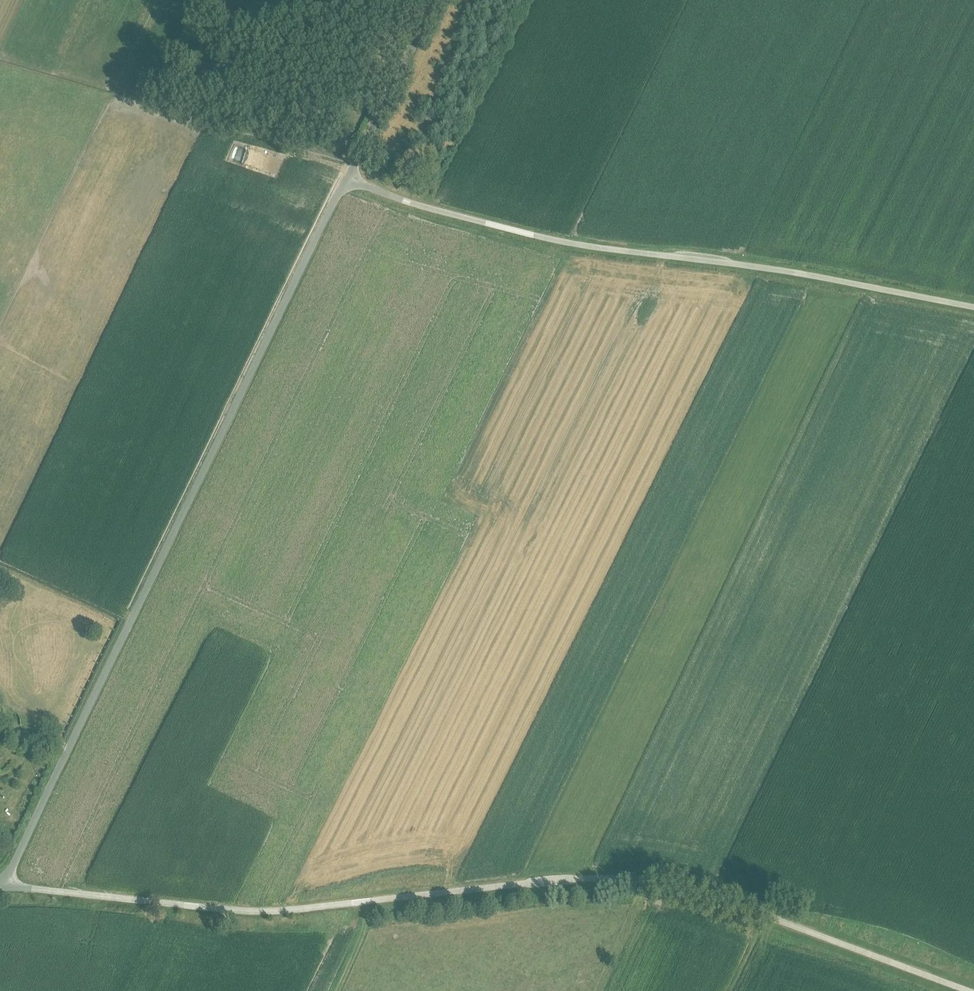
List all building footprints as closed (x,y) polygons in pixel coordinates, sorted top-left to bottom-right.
[(198,249),(201,237),(192,234),(189,247),(198,249)] [(209,253),(212,241),(201,238),(199,250),(209,253)]
